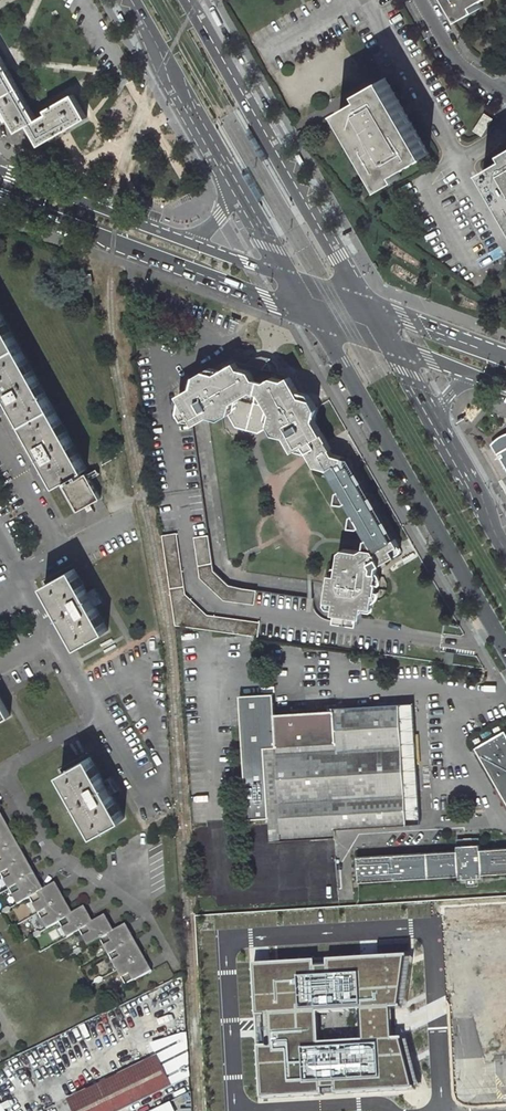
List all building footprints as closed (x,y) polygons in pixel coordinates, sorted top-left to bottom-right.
[(465,17),(483,6),(480,1),(482,0),(455,0),(465,17)] [(0,54),(0,98),(20,87),(0,54)] [(364,97),(340,111),(384,187),(402,176),(399,171),(430,153),(386,77),(361,91),(364,97)] [(20,87),(0,98),(0,101),(6,111),(3,113),(7,120),(10,118),(17,131),(29,125),(39,119),(20,87)] [(87,117),(74,94),(47,109),(49,113),(39,119),(29,125),(40,144),(87,117)] [(485,113),(474,130),(482,135),(493,118),(485,113)] [(484,170),(505,208),(505,157),(484,170)] [(83,275),(84,286),(93,285),(91,274),(83,275)] [(3,386),(11,401),(37,447),(45,461),(58,485),(59,485),(63,483),(82,472),(87,469),(0,312),(0,380),(3,386)] [(237,359),(216,373),(206,370),(193,378),(191,387),(209,418),(220,419),(230,414),(237,427),(259,434),(272,427),(277,436),(286,438),(288,437),(296,452),(298,451),(299,453),(307,455),(308,454),(316,469),(326,471),(329,472),(330,474),(344,465),(346,459),(337,457),(334,452),(335,451),(330,443),(318,421),(322,411),(316,400),(305,396),(291,374),(282,372),(279,364),(271,357),(264,356),(254,358),(249,363),(237,359)] [(3,386),(0,388),(0,401),(2,405),(11,401),(3,386)] [(181,401),(190,416),(182,421),(183,422),(194,423),(196,426),(209,418),(191,387),(178,395),(181,401)] [(178,413),(182,421),(190,416),(181,401),(178,413)] [(224,428),(223,419),(220,419),(209,421),(229,561),(242,559),(224,428)] [(194,538),(208,536),(192,424),(178,425),(194,538)] [(505,466),(505,435),(503,440),(498,439),(493,444),(505,466)] [(28,452),(37,466),(45,461),(37,447),(28,452)] [(372,610),(378,568),(381,569),(393,562),(391,558),(396,555),(392,549),(399,545),(395,538),(392,540),(353,472),(355,471),(356,470),(353,464),(347,467),(346,465),(345,466),(344,465),(330,474),(329,472),(326,471),(325,477),(334,480),(340,492),(337,494),(335,505),(343,506),(347,504),(353,515),(350,517),(348,529),(357,531),(361,529),(367,539),(364,541),(364,544),(363,548),(359,551),(344,549),(340,551),(337,567),(336,577),(329,577),(328,583),(325,604),(335,605),(334,615),(337,616),(336,624),(359,627),(360,619),(363,619),(364,609),(372,610)] [(395,538),(356,470),(355,471),(353,472),(392,540),(395,538)] [(82,472),(63,483),(79,511),(101,498),(87,473),(84,474),(82,472)] [(162,535),(175,625),(193,627),(250,635),(257,636),(259,637),(259,634),(261,623),(207,614),(185,593),(177,533),(162,535)] [(254,605),(255,590),(229,586),(213,571),(208,536),(194,538),(200,578),(225,601),(254,605)] [(311,581),(323,583),(325,568),(248,558),(246,572),(307,580),(311,581)] [(45,584),(79,646),(108,630),(95,606),(87,592),(74,568),(45,584)] [(104,602),(96,587),(87,592),(95,606),(104,602)] [(453,664),(454,653),(445,651),(444,662),(453,664)] [(335,829),(391,825),(391,824),(405,824),(398,704),(333,708),(333,711),(274,714),(273,693),(240,695),(242,726),(248,818),(270,817),(270,823),(272,841),(283,840),(335,836),(335,829)] [(10,716),(0,697),(0,721),(10,716)] [(478,748),(505,797),(505,732),(478,748)] [(61,773),(96,834),(124,818),(111,795),(103,780),(90,757),(61,773)] [(103,780),(111,795),(120,790),(111,776),(103,780)] [(0,813),(0,872),(1,873),(9,888),(18,904),(31,897),(44,890),(1,813),(0,813)] [(459,875),(459,879),(482,877),(482,874),(505,873),(505,847),(480,849),(480,844),(457,845),(457,850),(357,856),(359,881),(459,875)] [(39,913),(48,928),(59,921),(73,913),(56,883),(44,890),(31,897),(39,913)] [(73,913),(59,921),(67,936),(80,929),(93,922),(85,907),(73,913)] [(80,929),(89,945),(101,938),(114,931),(105,915),(93,922),(80,929)] [(114,931),(101,938),(109,954),(118,969),(126,984),(152,970),(126,924),(114,931)] [(407,957),(255,965),(262,1098),(415,1089),(402,1039),(393,1040),(392,1008),(400,1008),(407,957)] [(68,1099),(74,1110),(119,1110),(172,1086),(157,1056),(68,1099)] [(149,1110),(178,1110),(175,1102),(149,1110)]
